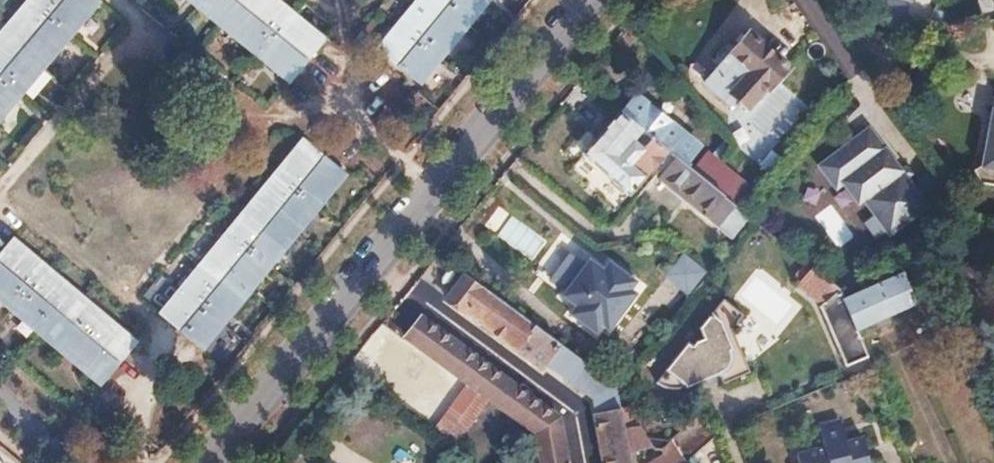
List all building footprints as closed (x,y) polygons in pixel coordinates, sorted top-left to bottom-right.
[(0,34),(0,114),(96,0),(28,0),(0,34)] [(290,80),(324,40),(275,0),(193,0),(290,80)] [(376,49),(418,82),(486,0),(416,0),(376,49)] [(747,33),(705,82),(731,104),(736,98),(746,107),(765,86),(769,90),(788,69),(747,33)] [(972,168),(980,180),(993,183),(993,94),(991,107),(988,106),(976,164),(972,168)] [(636,97),(621,114),(686,167),(703,147),(686,133),(684,135),(670,124),(672,122),(651,105),(649,107),(636,97)] [(620,113),(585,156),(633,194),(650,174),(647,172),(660,156),(674,166),(661,182),(701,214),(718,193),(717,191),(686,167),(621,114),(620,113)] [(901,171),(865,120),(810,159),(833,192),(845,183),(858,201),(901,171)] [(304,138),(159,314),(199,348),(344,171),(304,138)] [(730,175),(717,191),(718,193),(733,204),(746,188),(731,176),(730,175)] [(814,216),(838,248),(854,236),(830,204),(814,216)] [(759,225),(746,241),(808,290),(799,300),(804,304),(800,308),(808,316),(820,305),(847,365),(867,356),(857,331),(843,300),(840,292),(840,291),(823,277),(759,225)] [(0,250),(0,297),(102,383),(136,342),(10,238),(0,250)] [(933,248),(920,254),(926,266),(939,260),(933,248)] [(569,256),(550,282),(565,295),(560,302),(576,314),(569,322),(598,345),(605,336),(608,339),(638,301),(634,299),(639,290),(610,267),(604,275),(589,264),(586,268),(569,256)] [(707,275),(683,256),(663,281),(687,300),(707,275)] [(431,290),(447,301),(449,298),(465,310),(468,307),(484,319),(482,322),(542,367),(547,362),(593,397),(606,462),(629,462),(627,452),(622,428),(614,384),(451,263),(431,290)] [(852,264),(823,277),(840,291),(860,282),(852,264)] [(902,274),(843,300),(857,331),(875,323),(878,328),(890,322),(888,317),(916,304),(902,274)] [(686,343),(655,380),(659,383),(661,384),(664,385),(667,386),(670,387),(673,387),(676,387),(679,387),(683,386),(685,385),(685,386),(719,373),(723,382),(748,373),(741,358),(743,357),(731,329),(742,315),(722,299),(698,328),(704,338),(696,341),(695,342),(693,343),(692,344),(692,346),(691,347),(686,343)] [(410,339),(468,383),(491,399),(534,431),(537,449),(540,462),(565,462),(556,417),(424,320),(410,339)] [(491,399),(468,383),(436,427),(459,443),(491,399)] [(840,413),(819,420),(822,434),(843,429),(840,413)] [(648,462),(683,462),(685,462),(715,435),(698,414),(669,440),(674,448),(648,462)] [(639,425),(622,428),(627,452),(652,447),(639,425)] [(796,447),(800,462),(870,462),(863,433),(845,437),(843,429),(822,434),(823,440),(796,447)]
